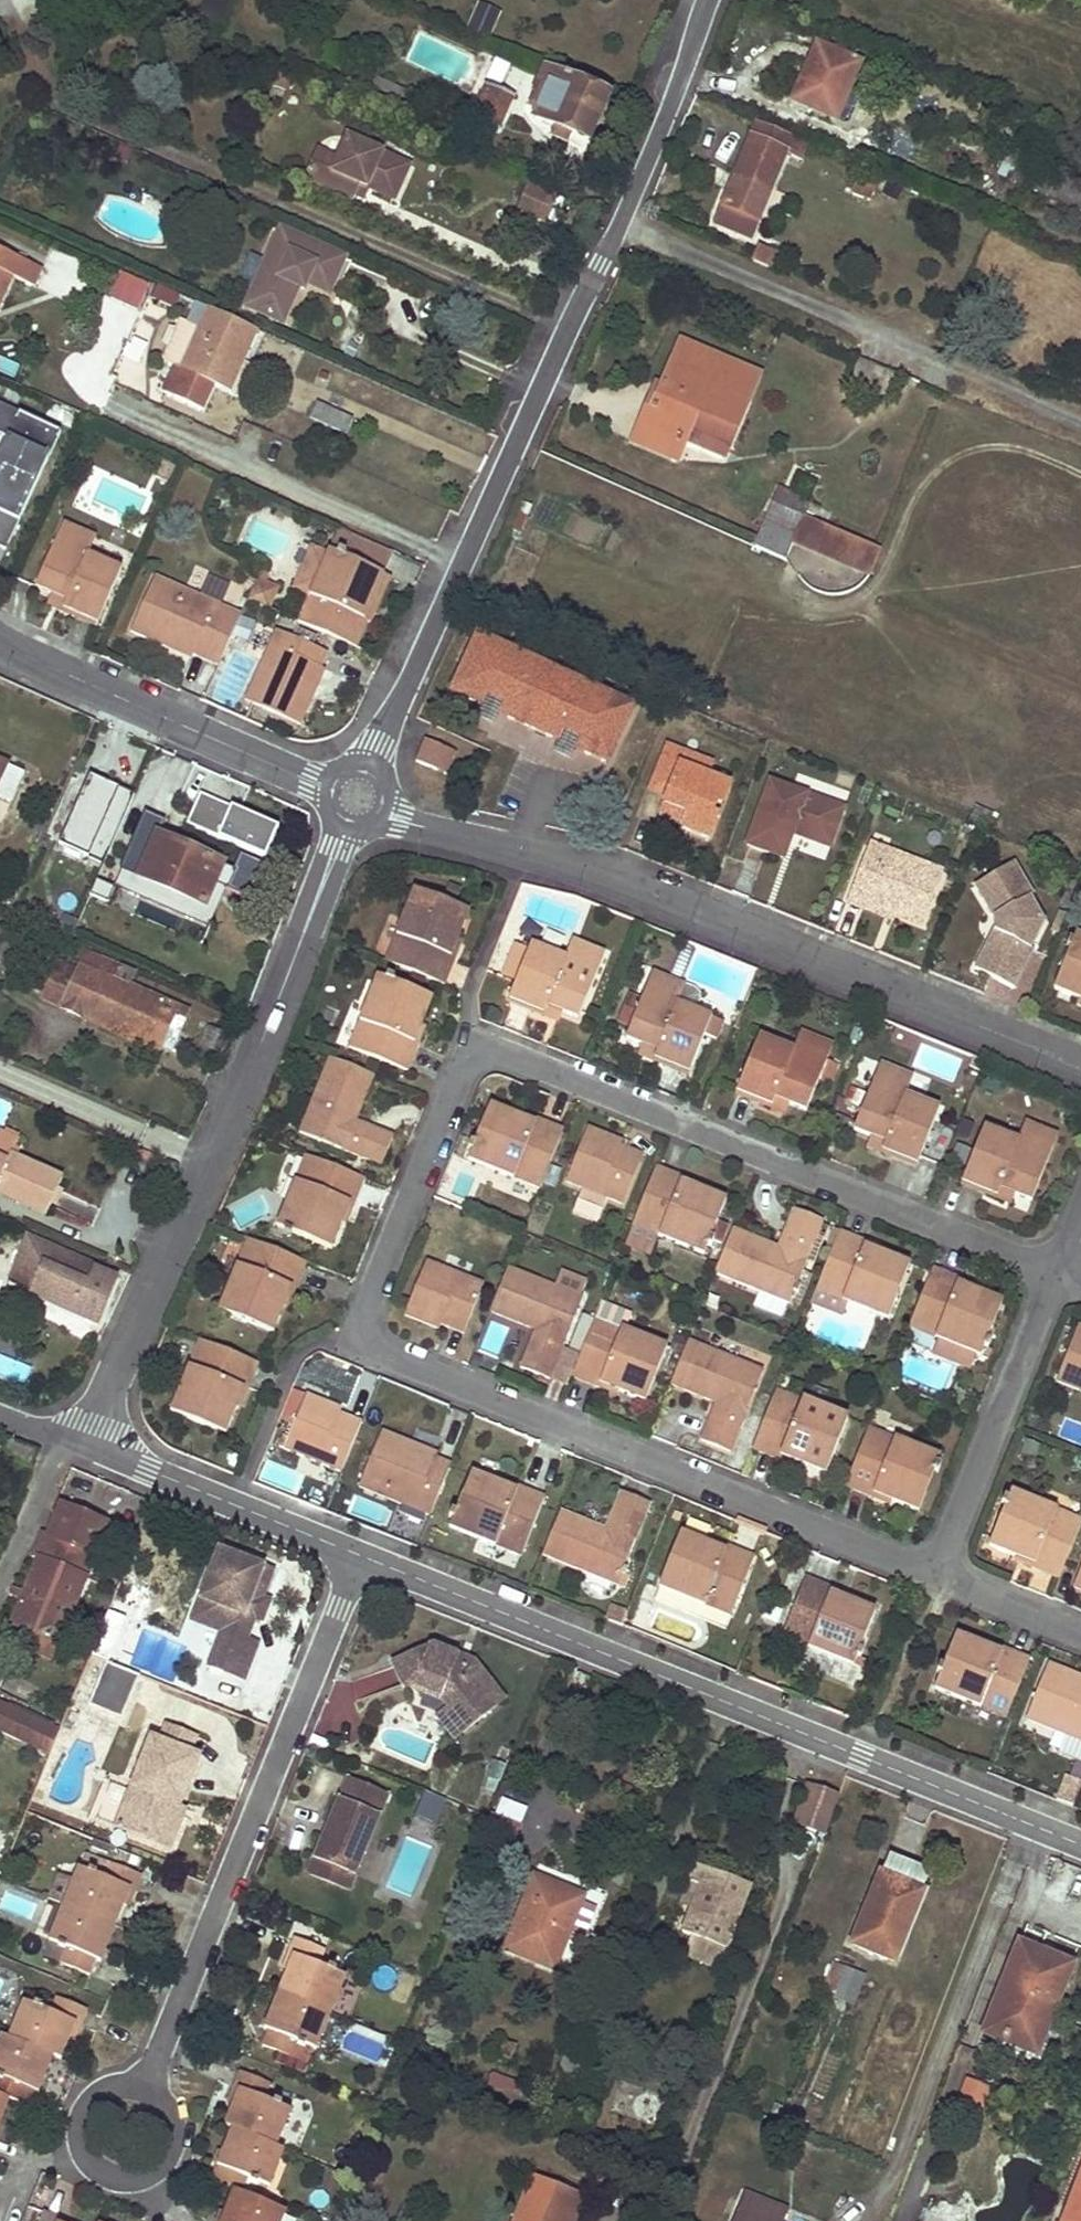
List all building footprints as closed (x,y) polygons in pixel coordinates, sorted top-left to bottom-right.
[(479,1),(468,28),(490,37),(501,9),(479,1)] [(859,65),(816,46),(792,101),(835,120),(859,65)] [(608,97),(543,69),(533,92),(538,94),(532,108),(538,111),(535,118),(556,127),(552,136),(567,142),(571,134),(588,142),(608,97)] [(513,96),(487,84),(471,118),(498,131),(513,96)] [(721,205),(757,220),(785,153),(801,160),(808,144),(756,122),(734,174),(741,177),(737,186),(730,183),(721,205)] [(316,149),(304,178),(353,200),(355,195),(359,185),(368,189),(394,200),(410,165),(347,137),(337,159),(316,149)] [(1020,163),(1011,159),(1002,179),(1012,183),(1020,163)] [(734,174),(730,183),(737,186),(741,177),(734,174)] [(873,188),(856,181),(851,194),(868,200),(873,188)] [(527,184),(516,209),(546,222),(557,197),(527,184)] [(355,195),(364,199),(368,189),(359,185),(355,195)] [(344,258),(280,229),(245,306),(282,323),(298,288),(303,290),(306,282),(328,293),(344,258)] [(757,245),(751,260),(771,267),(776,251),(757,245)] [(0,251),(0,302),(11,277),(34,286),(41,269),(0,251)] [(120,270),(109,296),(140,309),(151,283),(120,270)] [(152,298),(174,307),(180,295),(158,285),(152,298)] [(179,319),(160,362),(175,368),(180,371),(200,328),(208,308),(199,304),(189,324),(179,319)] [(175,368),(164,393),(201,410),(212,384),(218,387),(232,357),(242,361),(257,330),(208,308),(200,328),(180,371),(175,368)] [(132,337),(125,358),(141,363),(147,342),(132,337)] [(759,375),(680,342),(661,386),(653,404),(648,402),(632,439),(677,459),(685,441),(682,439),(706,384),(747,402),(759,375)] [(232,357),(218,387),(236,395),(250,365),(242,361),(232,357)] [(661,386),(656,384),(648,402),(653,404),(661,386)] [(685,441),(723,457),(747,402),(706,384),(682,439),(685,441)] [(317,403),(310,417),(346,434),(352,419),(317,403)] [(0,451),(0,516),(17,524),(59,433),(0,406),(0,436),(6,438),(0,451)] [(780,489),(766,520),(796,534),(828,548),(835,532),(803,518),(810,503),(780,489)] [(766,520),(754,546),(785,560),(793,541),(796,534),(766,520)] [(96,537),(64,523),(59,534),(91,548),(96,537)] [(329,551),(383,574),(392,554),(338,530),(329,551)] [(835,532),(828,548),(854,559),(861,543),(835,532)] [(59,534),(35,587),(52,595),(66,601),(62,609),(97,624),(122,570),(88,555),(91,548),(59,534)] [(854,559),(851,565),(870,574),(879,551),(861,543),(854,559)] [(312,549),(294,589),(310,595),(327,555),(312,549)] [(310,595),(298,622),(356,648),(367,622),(368,620),(364,619),(383,574),(329,551),(327,555),(310,595)] [(268,609),(277,588),(266,584),(266,575),(260,572),(247,600),(268,609)] [(370,624),(390,578),(383,574),(364,619),(368,620),(367,622),(370,624)] [(229,585),(207,575),(198,596),(220,605),(229,585)] [(154,577),(130,632),(165,648),(167,643),(192,654),(218,666),(241,615),(220,605),(198,596),(154,577)] [(52,595),(48,602),(62,609),(66,601),(52,595)] [(319,668),(326,653),(275,630),(244,701),(299,725),(312,695),(308,693),(319,668)] [(477,637),(451,692),(474,702),(480,691),(490,696),(502,702),(512,706),(507,718),(551,738),(556,727),(566,732),(579,737),(589,742),(584,753),(607,764),(632,708),(477,637)] [(165,648),(190,659),(192,654),(167,643),(165,648)] [(312,695),(324,670),(319,668),(308,693),(312,695)] [(490,696),(479,718),(492,724),(502,702),(490,696)] [(566,732),(556,753),(569,759),(579,737),(566,732)] [(446,748),(425,740),(415,761),(436,771),(446,748)] [(710,763),(666,746),(650,789),(667,795),(663,804),(688,813),(686,820),(682,829),(708,839),(729,785),(705,776),(710,763)] [(436,771),(446,775),(456,753),(446,748),(436,771)] [(8,766),(0,763),(0,784),(8,766)] [(829,847),(843,809),(769,782),(746,845),(783,858),(792,834),(794,826),(801,828),(798,836),(829,847)] [(68,784),(44,837),(59,843),(82,790),(68,784)] [(59,843),(89,857),(112,804),(82,790),(59,843)] [(187,825),(266,858),(279,825),(201,792),(187,825)] [(663,804),(661,811),(686,820),(688,813),(663,804)] [(794,826),(792,834),(798,836),(801,828),(794,826)] [(157,836),(138,878),(205,907),(215,884),(228,889),(236,870),(157,836)] [(886,851),(868,844),(864,855),(881,862),(886,851)] [(923,924),(943,873),(886,851),(881,862),(864,855),(852,886),(870,893),(866,902),(894,913),(923,924)] [(1013,863),(974,886),(993,919),(994,931),(974,969),(1013,989),(1033,950),(1031,949),(1043,923),(1029,898),(1032,896),(1013,863)] [(852,886),(846,901),(892,918),(894,913),(866,902),(870,893),(852,886)] [(469,911),(415,889),(385,961),(444,985),(455,958),(451,956),(457,939),(469,911)] [(1076,934),(1072,942),(1070,941),(1067,948),(1069,949),(1053,989),(1079,999),(1080,1000),(1080,936),(1076,934)] [(455,958),(462,941),(457,939),(451,956),(455,958)] [(605,953),(572,940),(567,951),(600,965),(605,953)] [(531,945),(508,1000),(543,1014),(547,1007),(561,1013),(578,1020),(600,965),(567,951),(565,959),(531,945)] [(160,1050),(170,1054),(188,1013),(129,988),(135,973),(86,952),(78,971),(58,963),(41,999),(102,1026),(102,1027),(159,1052),(160,1050)] [(685,985),(652,972),(648,983),(680,997),(685,985)] [(377,976),(348,1048),(408,1072),(418,1044),(414,1043),(421,1026),(432,998),(377,976)] [(648,983),(625,1038),(643,1045),(657,1051),(654,1059),(689,1073),(704,1035),(716,1039),(722,1022),(694,1010),(699,1000),(699,999),(699,998),(699,997),(699,996),(699,995),(699,994),(699,993),(698,992),(698,991),(697,991),(696,989),(695,989),(694,988),(685,985),(680,997),(648,983)] [(543,1014),(557,1020),(561,1013),(547,1007),(543,1014)] [(418,1044),(425,1028),(421,1026),(414,1043),(418,1044)] [(795,1043),(828,1056),(833,1044),(800,1031),(795,1043)] [(759,1036),(736,1092),(771,1106),(775,1098),(788,1104),(806,1111),(828,1056),(795,1043),(792,1050),(759,1036)] [(643,1045),(639,1053),(654,1059),(657,1051),(643,1045)] [(329,1058),(299,1133),(381,1166),(392,1136),(355,1121),(373,1076),(329,1058)] [(913,1076),(880,1063),(875,1075),(908,1088),(913,1076)] [(881,1150),(917,1165),(939,1109),(905,1095),(908,1088),(875,1075),(853,1130),(871,1137),(884,1143),(881,1150)] [(771,1106),(785,1111),(788,1104),(775,1098),(771,1106)] [(470,1152),(467,1160),(539,1189),(563,1130),(536,1119),(534,1123),(517,1116),(490,1105),(473,1145),(470,1143),(467,1150),(470,1152)] [(536,1119),(519,1112),(517,1116),(534,1123),(536,1119)] [(1058,1135),(1025,1122),(1020,1134),(1053,1147),(1058,1135)] [(587,1127),(566,1182),(582,1188),(607,1198),(622,1205),(642,1155),(620,1146),(622,1141),(587,1127)] [(983,1127),(961,1182),(997,1197),(1000,1189),(1014,1194),(1031,1202),(1053,1147),(1020,1134),(1018,1140),(983,1127)] [(5,1129),(2,1135),(16,1141),(18,1135),(5,1129)] [(61,1179),(15,1159),(9,1156),(13,1148),(16,1141),(2,1135),(0,1134),(0,1194),(46,1215),(61,1179)] [(871,1137),(867,1145),(881,1150),(884,1143),(871,1137)] [(15,1159),(18,1151),(13,1148),(9,1156),(15,1159)] [(136,1148),(133,1154),(161,1167),(164,1160),(136,1148)] [(283,1234),(290,1237),(291,1233),(331,1249),(342,1222),(349,1205),(353,1207),(364,1179),(305,1155),(276,1227),(284,1230),(283,1234)] [(657,1236),(704,1254),(707,1246),(710,1248),(713,1240),(710,1239),(726,1200),(698,1188),(681,1182),(683,1178),(656,1167),(632,1226),(634,1226),(657,1236)] [(698,1188),(699,1185),(683,1178),(681,1182),(698,1188)] [(577,1201),(602,1211),(607,1198),(582,1188),(577,1201)] [(997,1197),(1010,1202),(1014,1194),(1000,1189),(997,1197)] [(342,1222),(346,1223),(353,1207),(349,1205),(342,1222)] [(802,1272),(822,1222),(793,1210),(778,1247),(732,1229),(715,1273),(789,1303),(793,1295),(796,1296),(799,1289),(795,1288),(802,1272)] [(626,1246),(649,1256),(657,1236),(634,1226),(626,1246)] [(887,1318),(909,1264),(881,1252),(864,1246),(866,1242),(839,1231),(815,1290),(887,1318)] [(22,1251),(8,1285),(47,1301),(99,1325),(117,1281),(94,1269),(95,1267),(28,1238),(23,1251),(22,1251)] [(247,1239),(218,1311),(273,1333),(284,1305),(291,1289),(295,1290),(306,1263),(247,1239)] [(881,1252),(883,1249),(866,1242),(864,1246),(881,1252)] [(463,1334),(483,1284),(426,1261),(404,1316),(438,1329),(440,1325),(463,1334)] [(549,1380),(582,1297),(507,1268),(490,1312),(535,1330),(520,1368),(549,1380)] [(992,1328),(1002,1301),(974,1290),(957,1283),(959,1279),(932,1269),(909,1327),(939,1339),(974,1354),(980,1356),(988,1359),(991,1350),(987,1349),(990,1342),(986,1341),(992,1328)] [(789,1303),(796,1306),(808,1275),(802,1272),(795,1288),(799,1289),(796,1296),(793,1295),(789,1303)] [(974,1290),(976,1286),(959,1279),(957,1283),(974,1290)] [(284,1305),(288,1307),(295,1290),(291,1289),(284,1305)] [(645,1401),(667,1347),(595,1318),(572,1377),(598,1388),(600,1383),(618,1391),(645,1401)] [(1077,1325),(1055,1381),(1080,1392),(1080,1327),(1077,1325)] [(990,1342),(995,1329),(992,1328),(986,1341),(990,1342)] [(933,1353),(969,1367),(974,1354),(939,1339),(933,1353)] [(199,1340),(170,1412),(225,1434),(235,1406),(242,1389),(247,1391),(257,1363),(199,1340)] [(730,1452),(763,1371),(688,1341),(670,1385),(716,1403),(700,1441),(730,1452)] [(598,1388),(616,1395),(618,1391),(600,1383),(598,1388)] [(235,1406),(239,1408),(247,1391),(242,1389),(235,1406)] [(825,1474),(847,1419),(775,1390),(752,1449),(776,1459),(779,1460),(781,1456),(798,1463),(825,1474)] [(306,1395),(284,1449),(341,1472),(361,1422),(338,1413),(340,1409),(306,1395)] [(918,1511),(940,1457),(868,1428),(844,1487),(872,1498),(873,1493),(891,1501),(918,1511)] [(380,1431),(358,1488),(430,1516),(450,1465),(436,1459),(409,1448),(411,1444),(380,1431)] [(436,1459),(438,1454),(411,1444),(409,1448),(436,1459)] [(779,1460),(796,1467),(798,1463),(781,1456),(779,1460)] [(451,1511),(449,1519),(452,1520),(449,1528),(521,1557),(545,1497),(517,1487),(516,1491),(496,1483),(471,1473),(455,1513),(451,1511)] [(517,1487),(498,1479),(496,1483),(516,1491),(517,1487)] [(988,1547),(1016,1558),(1033,1564),(1031,1568),(1058,1579),(1080,1523),(1080,1520),(1010,1491),(1007,1500),(1004,1499),(1001,1505),(1005,1506),(988,1547)] [(650,1504),(620,1492),(606,1530),(560,1511),(542,1556),(617,1586),(625,1589),(630,1577),(625,1576),(628,1570),(624,1568),(650,1504)] [(872,1498),(889,1505),(891,1501),(873,1493),(872,1498)] [(107,1524),(67,1508),(57,1513),(48,1535),(43,1533),(33,1558),(38,1560),(36,1564),(24,1592),(21,1600),(11,1625),(12,1626),(57,1644),(58,1644),(86,1578),(79,1575),(88,1552),(95,1556),(107,1524)] [(11,1514),(4,1511),(2,1518),(9,1521),(11,1514)] [(680,1533),(658,1588),(731,1616),(754,1557),(727,1547),(725,1551),(708,1544),(680,1533)] [(727,1547),(709,1540),(708,1544),(725,1551),(727,1547)] [(79,1575),(86,1578),(95,1556),(88,1552),(79,1575)] [(275,1574),(221,1552),(201,1601),(231,1613),(222,1634),(208,1668),(244,1683),(252,1662),(229,1652),(235,1638),(247,1643),(256,1621),(264,1601),(275,1574)] [(1016,1558),(1015,1562),(1031,1568),(1033,1564),(1016,1558)] [(1072,1587),(1080,1591),(1080,1565),(1072,1587)] [(805,1578),(781,1636),(852,1666),(860,1669),(863,1660),(859,1659),(862,1652),(859,1651),(875,1611),(848,1600),(831,1593),(832,1589),(805,1578)] [(21,1600),(24,1592),(13,1588),(10,1596),(21,1600)] [(848,1600),(849,1596),(832,1589),(831,1593),(848,1600)] [(231,1613),(201,1601),(192,1622),(222,1634),(231,1613)] [(12,1626),(6,1642),(51,1659),(57,1644),(12,1626)] [(939,1675),(934,1689),(1005,1718),(1029,1659),(1002,1648),(1000,1652),(983,1646),(956,1634),(942,1668),(939,1667),(936,1674),(939,1675)] [(247,1643),(235,1638),(229,1652),(252,1662),(258,1648),(247,1643)] [(1002,1648),(985,1642),(983,1646),(1000,1652),(1002,1648)] [(432,1647),(426,1649),(412,1686),(440,1697),(448,1707),(437,1716),(453,1738),(502,1700),(473,1662),(432,1647)] [(426,1649),(397,1662),(407,1684),(412,1686),(426,1649)] [(90,1705),(122,1715),(136,1673),(104,1663),(90,1705)] [(1025,1719),(1080,1742),(1080,1682),(1076,1680),(1078,1676),(1048,1663),(1025,1719)] [(0,1704),(0,1731),(50,1755),(59,1733),(0,1704)] [(113,1827),(154,1844),(170,1805),(178,1809),(198,1758),(188,1754),(195,1738),(165,1725),(158,1742),(149,1738),(127,1790),(113,1827)] [(388,1797),(347,1780),(312,1861),(354,1878),(388,1797)] [(810,1787),(797,1825),(824,1834),(837,1797),(810,1787)] [(414,1814),(435,1823),(445,1800),(424,1790),(414,1814)] [(170,1805),(154,1844),(167,1849),(183,1811),(178,1809),(170,1805)] [(491,1814),(486,1826),(516,1838),(521,1826),(491,1814)] [(881,1876),(922,1893),(930,1872),(889,1856),(881,1876)] [(312,1861),(306,1876),(347,1893),(354,1878),(312,1861)] [(104,1879),(78,1869),(63,1905),(115,1926),(123,1905),(129,1890),(134,1892),(140,1876),(111,1864),(104,1879)] [(691,1909),(682,1934),(693,1938),(725,1950),(750,1886),(697,1865),(690,1882),(700,1886),(691,1909)] [(922,1893),(881,1876),(852,1945),(894,1962),(922,1893)] [(583,1897),(534,1878),(505,1949),(554,1969),(583,1897)] [(690,1882),(681,1905),(691,1909),(700,1886),(690,1882)] [(123,1905),(128,1907),(134,1892),(129,1890),(123,1905)] [(63,1905),(48,1942),(59,1946),(58,1948),(65,1951),(60,1964),(90,1976),(96,1961),(100,1963),(115,1926),(63,1905)] [(330,2013),(345,1977),(335,1972),(336,1970),(329,1967),(328,1970),(318,1966),(324,1950),(294,1938),(287,1955),(293,1957),(287,1972),(278,1992),(330,2013)] [(693,1938),(685,1958),(717,1971),(725,1950),(693,1938)] [(1040,2045),(1071,1966),(1019,1946),(984,2035),(1005,2043),(1008,2035),(1039,2046),(1040,2045)] [(287,1955),(281,1969),(287,1972),(293,1957),(287,1955)] [(854,2006),(866,1974),(833,1962),(822,1994),(854,2006)] [(305,2046),(316,2050),(330,2013),(278,1992),(264,2029),(268,2031),(262,2047),(292,2058),(297,2045),(304,2048),(305,2046)] [(50,2013),(23,2003),(8,2039),(52,2057),(60,2060),(68,2039),(74,2025),(79,2027),(86,2010),(57,1998),(50,2013)] [(68,2039),(73,2041),(79,2027),(74,2025),(68,2039)] [(1005,2043),(1036,2055),(1039,2046),(1008,2035),(1005,2043)] [(0,2037),(0,2081),(2,2082),(3,2079),(7,2081),(1,2097),(8,2099),(31,2109),(52,2057),(8,2039),(1,2036),(0,2037)] [(517,2046),(499,2040),(495,2050),(504,2054),(502,2058),(511,2061),(517,2046)] [(584,2055),(572,2052),(569,2059),(581,2063),(584,2055)] [(270,2085),(240,2072),(233,2089),(239,2091),(232,2106),(224,2126),(232,2129),(276,2148),(291,2111),(280,2107),(282,2104),(274,2101),(273,2104),(264,2100),(270,2085)] [(520,2097),(523,2086),(491,2074),(487,2085),(520,2097)] [(233,2089),(228,2104),(232,2106),(239,2091),(233,2089)] [(232,2129),(210,2182),(234,2191),(240,2194),(247,2178),(251,2180),(250,2182),(257,2186),(258,2183),(268,2187),(283,2151),(276,2148),(232,2129)] [(533,2176),(515,2218),(522,2220),(567,2220),(569,2217),(574,2219),(583,2196),(533,2176)] [(1063,2220),(1080,2220),(1080,2176),(1063,2220)] [(286,2212),(240,2194),(234,2191),(221,2220),(282,2220),(286,2212)] [(744,2193),(733,2220),(783,2220),(788,2210),(744,2193)] [(40,2220),(58,2220),(59,2219),(43,2213),(40,2220)]
